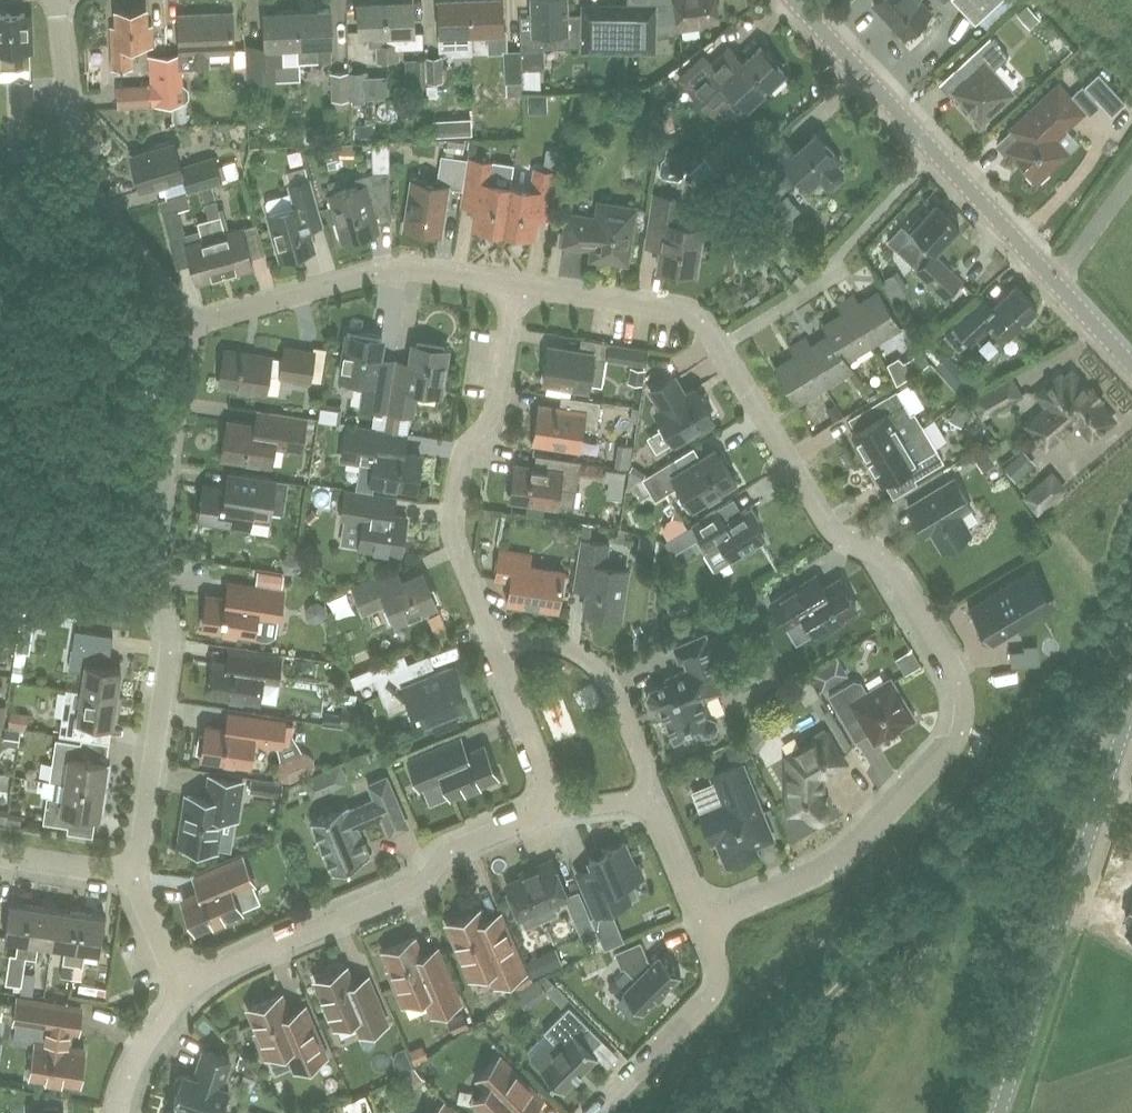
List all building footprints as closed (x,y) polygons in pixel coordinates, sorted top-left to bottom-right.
[(384,0),(358,0),(357,0),(358,33),(386,32),(384,0)] [(386,32),(413,31),(412,0),(384,0),(386,32)] [(467,0),(436,0),(437,34),(438,34),(439,48),(452,48),(452,33),(469,33),(467,0)] [(486,32),(487,53),(503,52),(506,52),(505,31),(503,31),(502,0),(467,0),(469,33),(486,32)] [(566,28),(565,0),(531,0),(532,29),(520,30),(522,90),(537,89),(537,73),(543,72),(542,50),(576,48),(575,28),(566,28)] [(651,6),(582,5),(582,49),(652,50),(653,23),(677,19),(679,29),(700,26),(699,20),(717,17),(716,12),(720,11),(718,1),(714,1),(714,0),(650,0),(651,6)] [(919,0),(876,0),(873,3),(903,35),(929,11),(919,0)] [(974,23),(997,0),(953,0),(974,23)] [(1031,29),(1042,19),(1031,7),(1020,16),(1031,29)] [(128,45),(149,44),(148,24),(144,25),(144,9),(115,10),(116,25),(111,26),(113,67),(129,67),(128,45)] [(295,10),(297,64),(299,64),(299,61),(330,60),(329,43),(331,42),(330,9),(295,10)] [(247,79),(269,78),(269,63),(281,62),(281,65),(297,64),(295,10),(263,12),(265,43),(245,43),(247,79)] [(179,54),(181,54),(189,53),(190,67),(208,67),(207,52),(233,51),(231,11),(177,14),(179,53),(179,54)] [(0,79),(10,78),(11,110),(32,109),(31,79),(28,79),(27,50),(31,50),(29,12),(0,14),(0,73),(0,79)] [(709,57),(731,45),(725,35),(704,47),(709,57)] [(991,71),(1007,55),(989,36),(954,68),(965,79),(964,91),(959,96),(981,120),(1011,92),(991,71)] [(387,60),(386,43),(374,43),(374,60),(387,60)] [(386,43),(387,60),(398,59),(397,43),(386,43)] [(747,107),(783,72),(759,46),(740,64),(726,48),(686,86),(708,109),(730,89),(747,107)] [(506,52),(503,52),(504,83),(506,83),(507,96),(522,96),(520,51),(506,52)] [(171,104),(167,53),(147,54),(149,83),(116,85),(117,106),(171,104)] [(179,54),(179,53),(167,53),(171,104),(171,121),(185,120),(184,103),(181,54),(179,54)] [(427,54),(428,78),(444,78),(443,54),(427,54)] [(350,99),(349,71),(329,72),(330,100),(350,99)] [(349,71),(350,99),(368,98),(366,71),(349,71)] [(1048,167),(1062,155),(1051,143),(1052,139),(1081,111),(1057,85),(1011,128),(1020,138),(1019,139),(1019,146),(1012,153),(1026,169),(1026,173),(1032,180),(1039,180),(1048,171),(1048,167)] [(371,117),(370,101),(355,102),(356,118),(371,117)] [(474,115),(437,117),(438,135),(475,133),(474,115)] [(835,164),(839,160),(814,133),(795,150),(782,137),(753,163),(778,191),(796,174),(811,190),(821,181),(826,186),(831,186),(842,176),(842,171),(835,164)] [(723,178),(740,162),(719,139),(702,156),(704,158),(692,170),(704,182),(716,171),(723,178)] [(233,158),(215,163),(213,156),(180,166),(173,142),(131,154),(141,189),(183,177),(186,189),(220,179),(219,179),(237,173),(233,158)] [(32,165),(36,165),(35,146),(6,147),(7,166),(13,166),(14,175),(32,174),(32,165)] [(462,183),(466,159),(440,155),(435,184),(411,181),(404,228),(439,233),(447,181),(462,183)] [(472,225),(503,230),(511,186),(488,182),(491,163),(466,159),(462,183),(478,186),(472,225)] [(511,186),(503,230),(533,234),(539,195),(553,198),(557,173),(534,169),(531,189),(511,186)] [(375,197),(389,193),(388,171),(372,171),(354,177),(357,187),(329,195),(341,239),(378,229),(373,210),(379,209),(375,197)] [(309,177),(287,183),(290,194),(263,202),(279,257),(313,247),(307,226),(322,222),(309,177)] [(196,221),(198,229),(183,234),(175,207),(186,204),(183,194),(158,202),(177,267),(190,263),(195,281),(223,273),(207,217),(196,221)] [(654,195),(650,222),(664,224),(657,267),(694,272),(700,228),(676,224),(680,199),(654,195)] [(207,217),(223,273),(252,265),(241,227),(224,232),(214,198),(203,202),(207,217)] [(626,262),(634,207),(597,201),(594,216),(566,212),(562,241),(590,245),(588,256),(626,262)] [(887,240),(917,268),(916,269),(945,297),(960,280),(931,253),(934,250),(958,224),(955,220),(956,219),(949,211),(947,213),(936,203),(922,217),(920,215),(909,227),(914,231),(911,234),(901,225),(887,240)] [(752,270),(761,262),(750,250),(741,258),(752,270)] [(884,279),(896,300),(910,293),(899,271),(884,279)] [(1015,285),(991,306),(981,296),(952,323),(969,342),(993,320),(1007,334),(1036,308),(1015,285)] [(852,294),(844,299),(870,342),(897,326),(876,291),(857,302),(852,294)] [(870,342),(844,299),(836,304),(840,312),(822,323),(850,368),(844,358),(870,342)] [(850,368),(822,323),(828,333),(809,344),(804,337),(796,342),(822,385),(850,368)] [(360,406),(386,410),(391,380),(389,380),(390,377),(375,375),(381,337),(346,332),(339,376),(364,380),(360,406)] [(642,364),(645,347),(607,341),(604,358),(642,364)] [(386,410),(404,413),(411,414),(415,387),(439,391),(445,347),(412,342),(405,383),(391,380),(386,410)] [(822,385),(796,342),(788,347),(793,354),(774,366),(795,401),(822,385)] [(312,346),(312,351),(307,378),(322,380),(327,349),(312,346)] [(601,358),(590,356),(591,352),(547,346),(542,381),(586,387),(586,383),(597,385),(601,358)] [(307,378),(312,351),(283,347),(281,358),(269,356),(269,355),(224,348),(218,383),(264,391),(267,370),(279,372),(279,373),(307,378)] [(953,363),(947,355),(941,360),(948,367),(941,373),(962,397),(975,386),(953,363)] [(1091,438),(1112,419),(1071,371),(1062,378),(1059,374),(1037,393),(1048,405),(1026,424),(1045,446),(1075,420),(1087,434),(1091,438)] [(673,441),(711,418),(692,387),(683,393),(672,374),(649,388),(660,407),(654,410),(673,441)] [(1014,377),(995,387),(973,398),(981,414),(1022,393),(1014,377)] [(895,389),(867,405),(874,418),(857,428),(852,431),(866,456),(916,426),(909,414),(896,392),(895,389)] [(594,427),(598,400),(560,394),(558,407),(539,404),(533,439),(577,446),(581,424),(594,427)] [(299,445),(304,415),(255,407),(253,423),(226,419),(221,456),(269,464),(272,441),(299,445)] [(345,424),(341,450),(373,455),(369,480),(413,486),(418,453),(376,447),(379,429),(345,424)] [(906,481),(915,476),(938,463),(923,438),(916,426),(866,456),(871,465),(868,467),(877,482),(880,480),(881,481),(885,479),(900,470),(906,481)] [(631,467),(635,444),(624,442),(620,464),(631,467)] [(690,506),(733,480),(713,448),(680,469),(673,458),(641,477),(654,497),(676,483),(690,506)] [(1020,479),(1040,461),(1028,448),(1008,467),(1020,479)] [(546,468),(534,466),(514,463),(509,497),(555,503),(555,501),(570,503),(573,488),(575,488),(579,460),(548,456),(546,468)] [(198,517),(247,525),(250,507),(267,510),(273,478),(229,471),(227,486),(204,482),(198,517)] [(1025,496),(1037,510),(1063,488),(1051,474),(1025,496)] [(954,478),(909,506),(925,534),(931,530),(943,549),(971,533),(959,514),(971,506),(954,478)] [(405,515),(391,513),(393,496),(344,488),(339,516),(361,519),(357,546),(399,552),(405,515)] [(728,558),(763,537),(754,522),(758,520),(748,504),(738,510),(731,498),(690,522),(705,548),(718,540),(728,558)] [(638,535),(636,546),(653,549),(655,538),(638,535)] [(618,616),(625,568),(604,565),(607,542),(578,538),(575,565),(589,567),(583,610),(618,616)] [(555,605),(560,569),(526,564),(528,553),(499,549),(495,576),(509,578),(506,598),(555,605)] [(393,620),(434,603),(421,571),(401,580),(395,566),(351,585),(362,609),(384,600),(393,620)] [(284,572),(258,569),(256,581),(283,584),(284,572)] [(770,602),(782,622),(801,610),(814,632),(829,623),(831,626),(843,619),(841,616),(856,607),(850,596),(851,591),(846,583),(841,582),(839,578),(824,587),(816,574),(770,602)] [(976,619),(984,632),(992,645),(994,644),(993,643),(992,642),(1015,628),(1015,627),(1037,614),(1047,608),(1041,598),(1027,576),(1028,576),(1027,574),(971,607),(971,606),(970,605),(968,606),(976,619)] [(283,591),(255,587),(229,583),(227,598),(208,595),(204,626),(255,634),(258,637),(262,639),(267,639),(271,637),(275,635),(277,619),(279,619),(283,591)] [(34,623),(20,621),(15,651),(29,653),(34,623)] [(82,690),(115,695),(120,668),(108,666),(112,635),(76,629),(69,669),(85,671),(82,690)] [(723,675),(716,659),(705,633),(674,646),(680,661),(683,660),(687,668),(664,678),(665,681),(649,688),(646,695),(649,703),(657,706),(659,705),(674,739),(701,728),(702,730),(708,732),(715,730),(718,724),(715,717),(709,714),(707,715),(701,699),(722,690),(717,678),(723,675)] [(1011,651),(1012,664),(1039,662),(1037,644),(1025,645),(1025,650),(1011,651)] [(909,670),(924,662),(917,648),(901,656),(909,670)] [(274,701),(276,681),(280,657),(232,651),(230,664),(216,662),(211,692),(274,701)] [(418,670),(437,663),(433,652),(414,660),(418,670)] [(847,674),(838,658),(813,674),(822,689),(847,674)] [(376,676),(383,694),(404,686),(413,708),(421,705),(428,721),(430,720),(436,735),(461,725),(455,710),(460,708),(453,692),(461,688),(452,665),(416,679),(409,663),(382,674),(384,677),(379,679),(377,676),(376,676)] [(371,678),(367,668),(351,675),(355,685),(371,678)] [(829,695),(844,720),(857,712),(874,740),(904,722),(908,723),(914,720),(915,715),(911,710),(907,708),(889,679),(852,701),(843,686),(829,695)] [(115,695),(82,690),(66,688),(59,734),(92,739),(94,722),(111,725),(115,695)] [(12,725),(30,727),(32,713),(14,710),(12,725)] [(228,712),(226,728),(206,725),(204,735),(200,734),(197,752),(202,752),(201,756),(250,763),(253,741),(281,745),(284,720),(228,712)] [(760,717),(745,737),(759,747),(774,728),(760,717)] [(19,728),(4,726),(2,742),(18,743),(19,728)] [(827,732),(788,756),(788,811),(807,811),(810,814),(813,816),(816,817),(819,817),(822,816),(825,814),(826,812),(828,809),(828,805),(827,802),(825,800),(821,796),(821,788),(823,788),(823,777),(821,777),(821,774),(844,761),(827,732)] [(484,745),(466,752),(460,737),(408,760),(420,788),(443,778),(451,795),(497,775),(484,745)] [(65,782),(102,788),(106,761),(79,757),(81,742),(56,738),(49,780),(65,783),(65,782)] [(750,755),(743,738),(726,745),(733,762),(750,755)] [(311,758),(279,772),(281,778),(290,781),(310,772),(313,764),(311,758)] [(325,769),(330,782),(341,778),(335,765),(325,769)] [(772,837),(761,812),(742,765),(712,777),(722,802),(699,812),(708,834),(713,832),(727,864),(756,851),(753,845),(772,837)] [(236,819),(242,780),(209,775),(206,798),(186,795),(178,845),(216,851),(221,817),(236,819)] [(408,826),(399,803),(386,775),(368,783),(374,797),(349,808),(348,804),(311,820),(333,872),(370,856),(358,827),(382,816),(390,834),(408,826)] [(98,815),(102,788),(65,782),(65,783),(63,798),(47,795),(43,822),(68,826),(70,811),(98,815)] [(258,810),(276,810),(277,795),(259,794),(258,810)] [(589,857),(592,864),(576,870),(595,914),(591,916),(604,947),(624,939),(611,908),(634,898),(627,881),(644,874),(638,862),(634,864),(625,842),(589,857)] [(194,877),(200,892),(182,899),(195,930),(240,911),(233,893),(254,885),(242,857),(194,877)] [(567,896),(566,894),(552,859),(521,872),(523,876),(506,883),(520,916),(537,909),(541,919),(555,913),(551,903),(567,896)] [(25,957),(33,905),(9,902),(4,937),(18,939),(15,955),(10,955),(6,982),(21,985),(25,957)] [(33,905),(25,957),(36,959),(38,942),(51,944),(56,909),(33,905)] [(499,913),(485,919),(481,908),(447,923),(470,977),(489,969),(496,984),(525,971),(499,913)] [(62,963),(72,964),(80,912),(56,909),(51,944),(64,946),(62,963)] [(72,964),(83,966),(85,949),(99,951),(104,916),(80,912),(72,964)] [(597,934),(589,913),(575,919),(584,939),(597,934)] [(437,948),(422,954),(414,937),(384,950),(392,968),(388,970),(403,1003),(424,994),(433,1013),(460,1001),(437,948)] [(681,973),(660,952),(649,963),(644,958),(647,956),(640,939),(614,950),(621,967),(632,963),(641,971),(622,990),(643,1011),(681,973)] [(70,978),(72,964),(62,963),(60,976),(70,978)] [(83,966),(72,964),(70,978),(81,979),(83,966)] [(387,1022),(376,998),(367,977),(353,983),(346,966),(342,968),(337,966),(329,969),(327,974),(315,979),(327,1006),(325,1011),(328,1019),(333,1021),(334,1025),(354,1016),(361,1033),(387,1022)] [(519,992),(526,1003),(551,985),(564,1003),(570,999),(549,970),(519,992)] [(77,982),(76,991),(104,995),(105,986),(77,982)] [(295,1069),(326,1056),(305,1006),(289,1013),(281,994),(248,1008),(258,1031),(255,1032),(265,1056),(289,1046),(293,1054),(289,1055),(295,1069)] [(68,1046),(70,1030),(79,1031),(82,1007),(17,997),(14,1021),(46,1026),(44,1043),(36,1041),(31,1075),(46,1078),(45,1081),(61,1084),(62,1080),(79,1083),(84,1049),(68,1046)] [(533,1057),(540,1064),(538,1066),(563,1090),(597,1056),(591,1050),(602,1039),(569,1005),(544,1031),(551,1038),(533,1057)] [(463,1014),(450,1019),(454,1030),(468,1024),(463,1014)] [(175,1101),(176,1101),(211,1112),(220,1112),(229,1088),(220,1086),(230,1058),(204,1049),(195,1077),(182,1072),(182,1075),(176,1078),(174,1086),(176,1091),(173,1100),(175,1101)] [(527,1082),(500,1056),(478,1079),(487,1088),(472,1102),(484,1112),(536,1112),(532,1109),(543,1098),(527,1082)] [(346,1112),(367,1112),(368,1112),(367,1112),(375,1108),(367,1091),(342,1103),(346,1112)] [(175,1101),(173,1109),(167,1112),(211,1112),(176,1101),(175,1101)] [(444,1104),(433,1112),(452,1112),(444,1104)]
